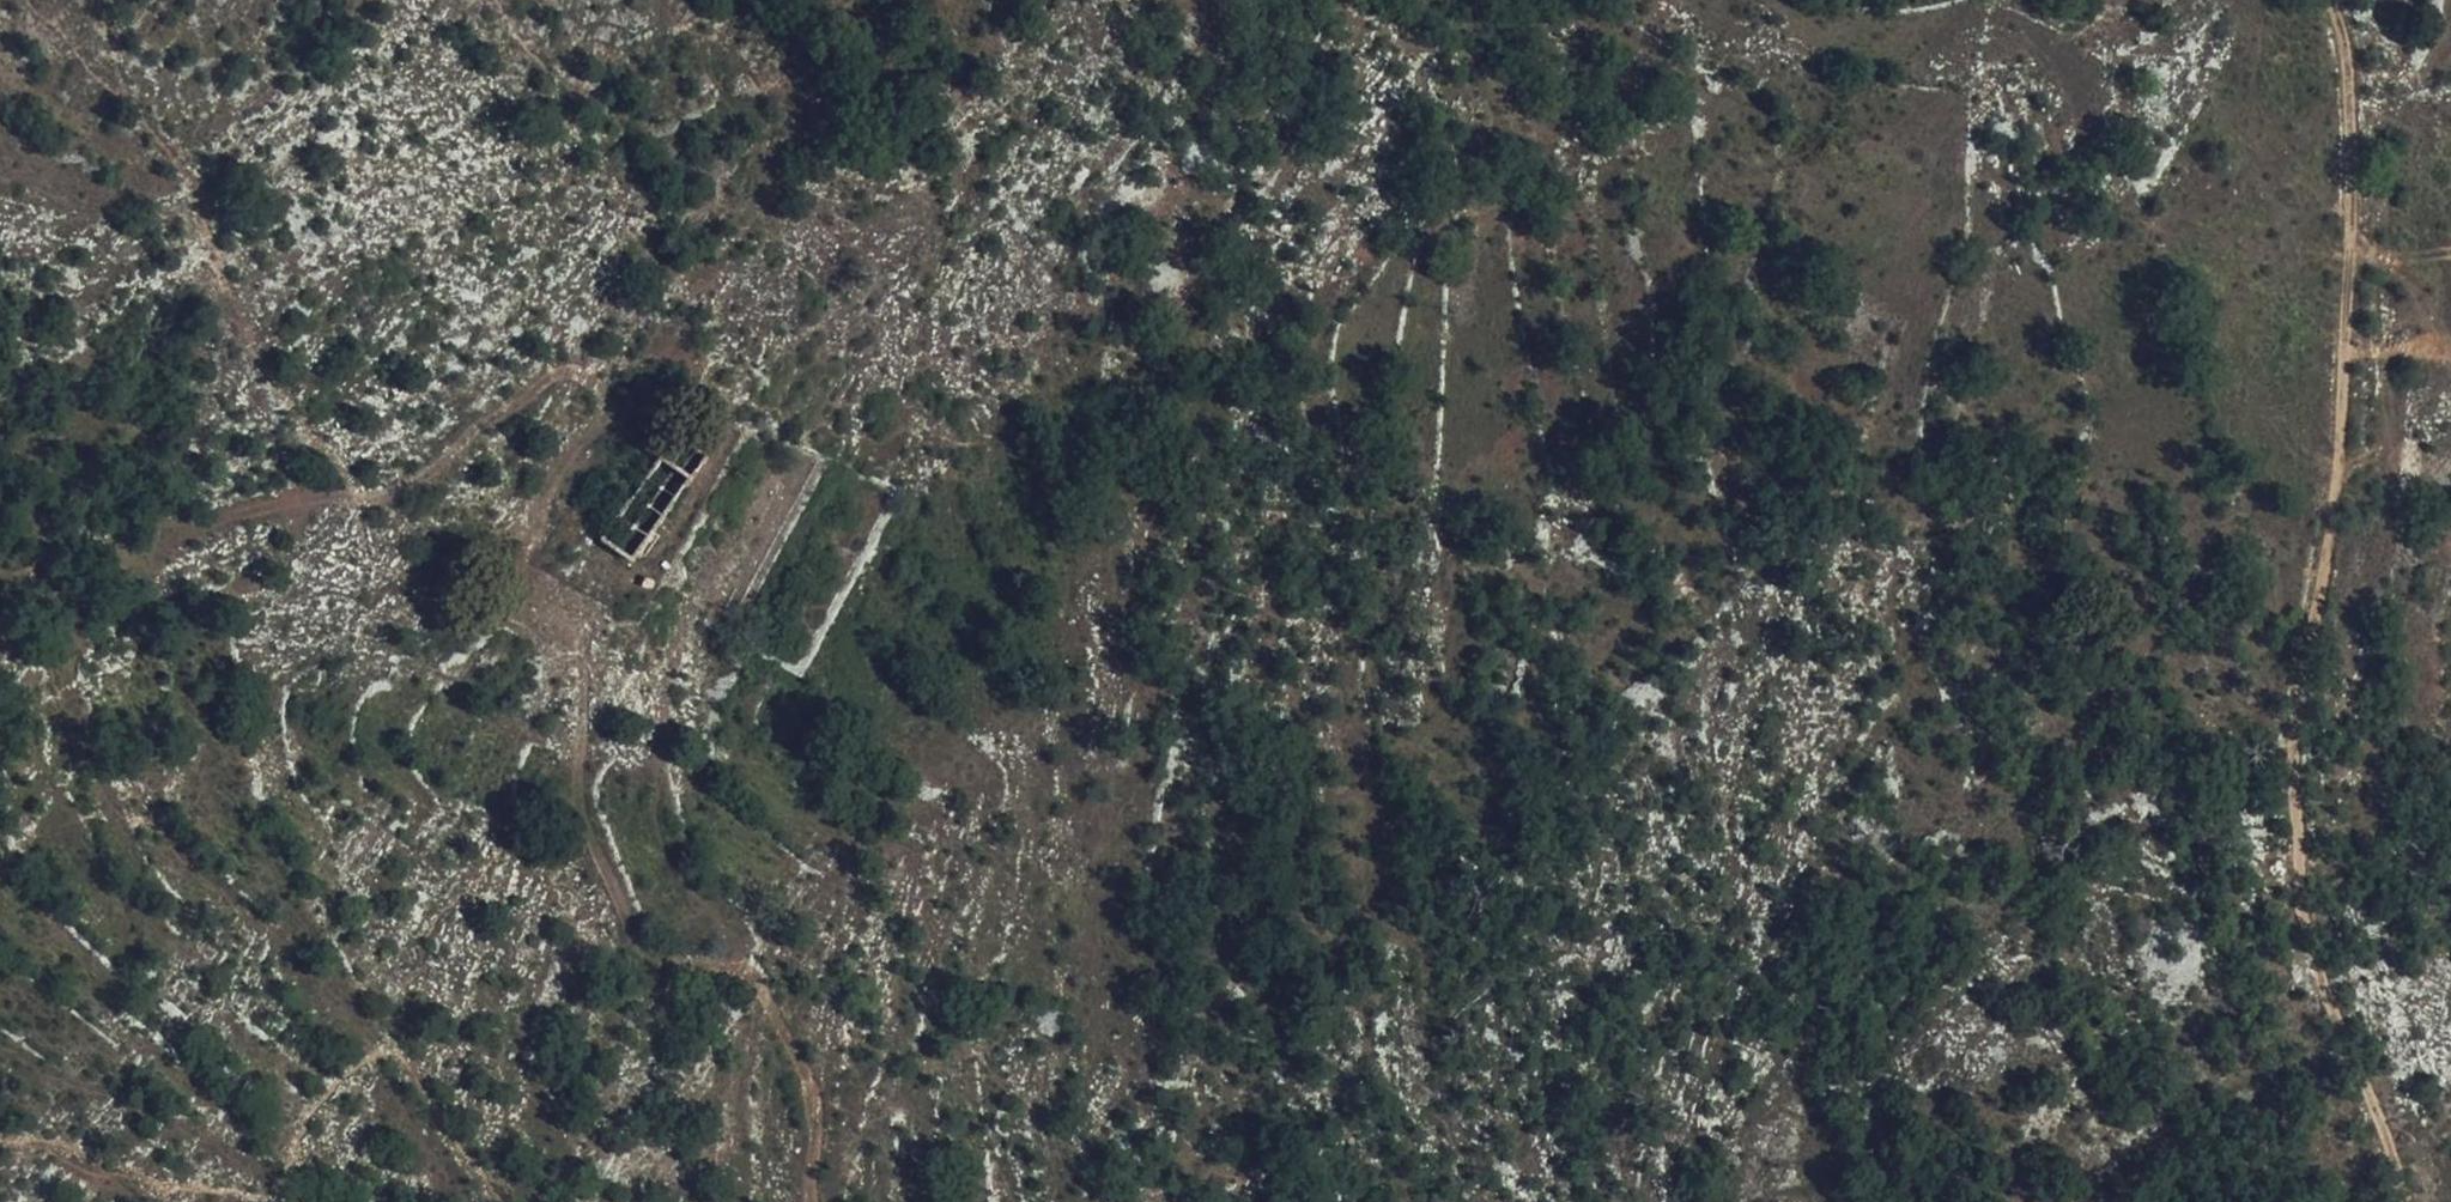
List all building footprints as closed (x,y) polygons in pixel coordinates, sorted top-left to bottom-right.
[(651,440),(621,482),(632,492),(603,534),(635,558),(647,556),(661,532),(657,524),(712,452),(709,447),(722,431),(704,419),(692,433),(683,429),(666,451),(651,440)] [(658,578),(650,570),(643,581),(651,587),(658,578)]
